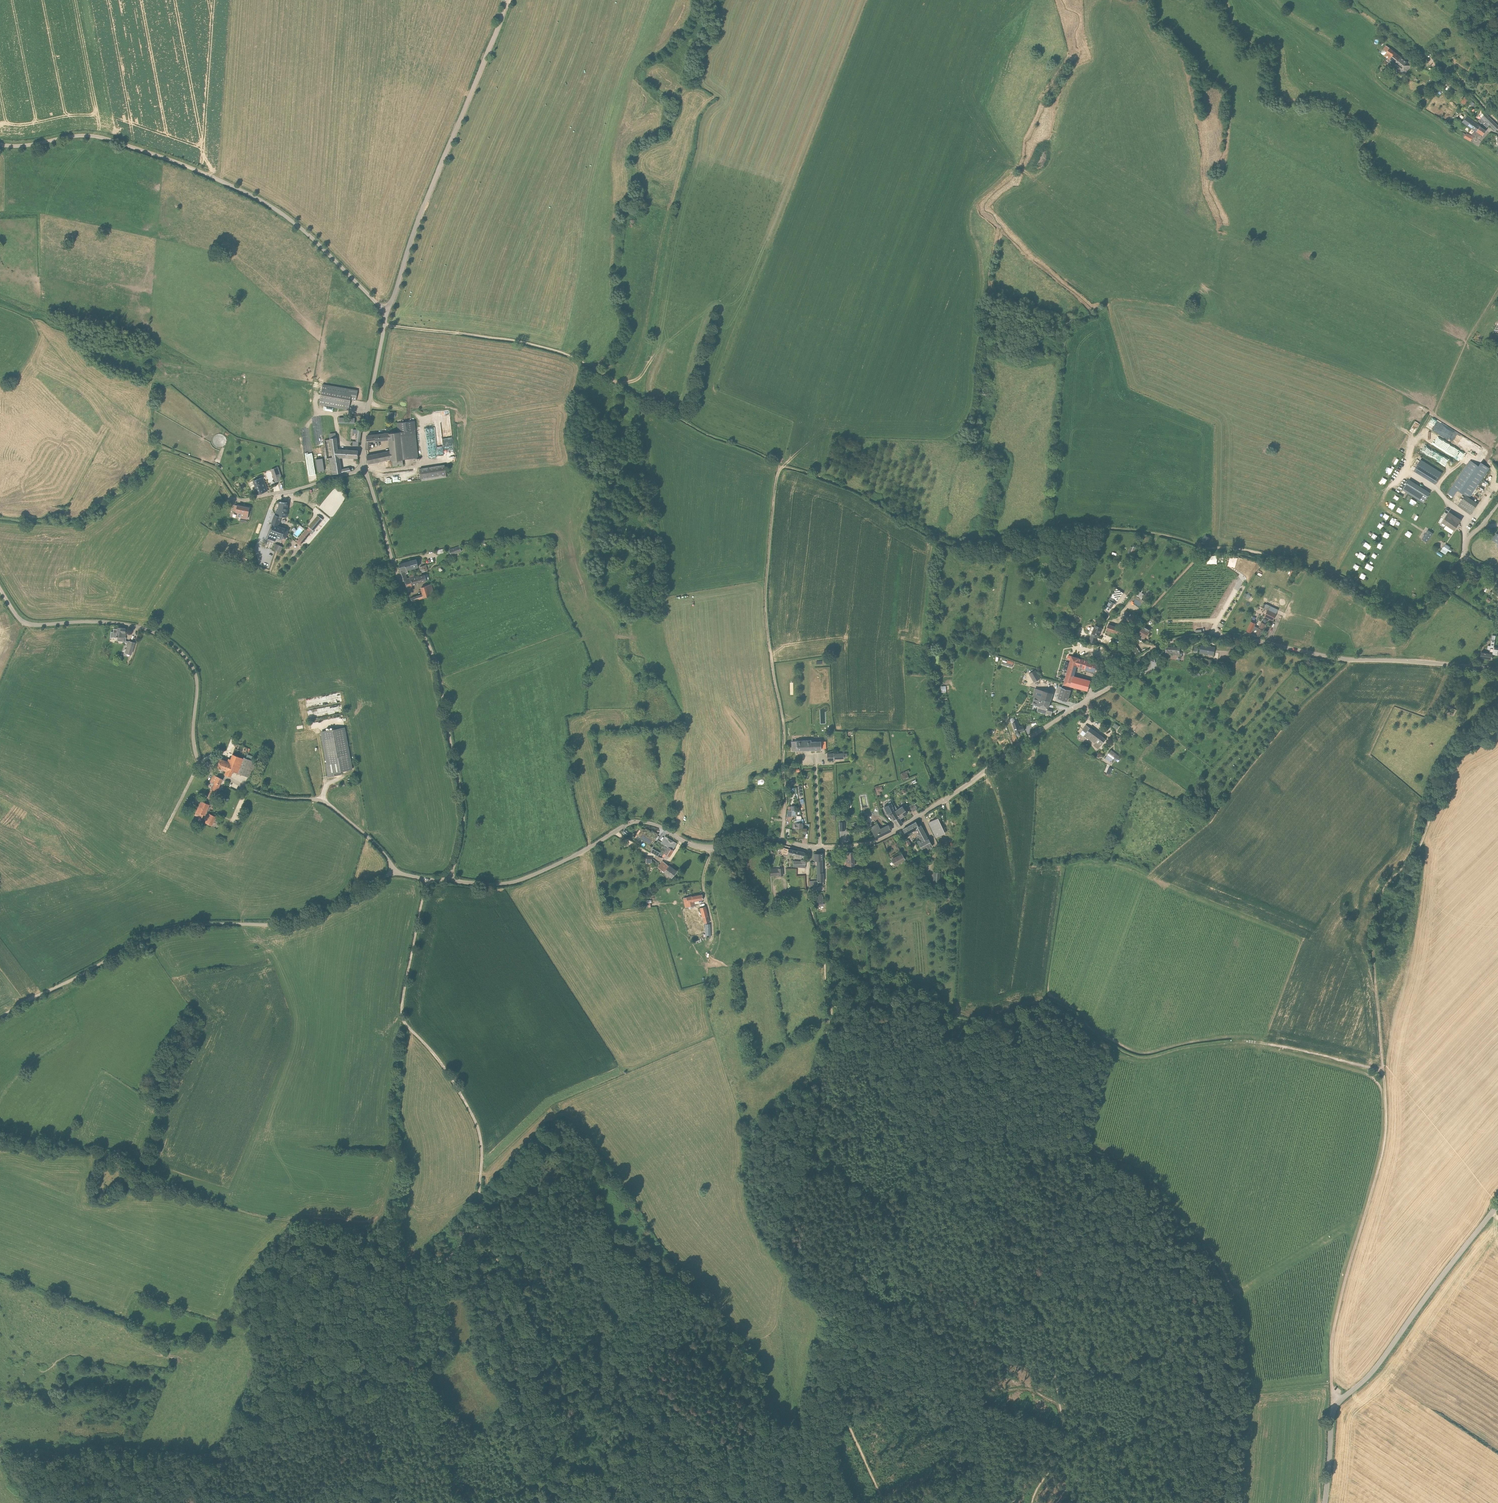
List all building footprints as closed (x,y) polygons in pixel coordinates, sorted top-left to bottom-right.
[(1387,53),(1392,56),(1398,60),(1397,61),(1403,66),(1406,62),(1393,52),(1394,51),(1386,46),(1383,49),(1387,52),(1387,53)] [(1392,56),(1388,61),(1404,74),(1411,66),(1406,62),(1403,66),(1397,61),(1398,60),(1392,56)] [(1485,113),(1478,121),(1481,124),(1482,123),(1486,128),(1485,126),(1486,125),(1487,126),(1489,125),(1495,130),(1497,127),(1497,126),(1485,113)] [(1463,122),(1475,130),(1472,135),(1473,136),(1476,131),(1479,126),(1466,117),(1463,121),(1463,122)] [(1473,136),(1479,140),(1486,131),(1479,126),(1476,131),(1473,136)] [(358,390),(353,389),(323,384),(319,404),(349,410),(351,400),(356,401),(358,390)] [(402,459),(418,458),(414,421),(398,423),(399,432),(367,435),(367,436),(366,449),(366,450),(371,449),(372,441),(389,440),(390,451),(391,451),(392,459),(391,459),(391,461),(393,461),(393,466),(403,465),(402,459)] [(357,433),(356,441),(360,442),(361,430),(361,427),(358,427),(358,430),(352,429),(352,432),(357,433)] [(435,427),(427,428),(430,458),(438,458),(438,455),(445,454),(444,449),(454,448),(453,433),(450,433),(450,439),(443,440),(443,441),(437,442),(435,427)] [(358,450),(338,450),(335,433),(329,434),(330,438),(329,438),(329,439),(324,440),(327,461),(330,460),(333,474),(341,473),(341,474),(351,471),(354,469),(352,467),(350,469),(349,468),(341,469),(339,457),(342,457),(358,458),(358,450)] [(368,463),(391,459),(392,459),(391,451),(390,451),(367,456),(368,463)] [(1436,483),(1443,471),(1421,458),(1414,470),(1436,483)] [(1477,505),(1478,504),(1469,498),(1472,493),(1489,468),(1481,463),(1478,466),(1470,460),(1448,493),(1453,497),(1458,490),(1465,495),(1458,506),(1466,512),(1470,514),(1474,510),(1477,505)] [(420,469),(422,481),(446,477),(444,465),(420,469)] [(265,484),(262,477),(254,480),(256,487),(265,484)] [(267,491),(266,486),(265,484),(256,487),(257,489),(259,494),(267,491)] [(1415,508),(1418,501),(1413,498),(1409,505),(1415,508)] [(286,517),(287,507),(287,502),(282,502),(280,502),(279,507),(279,510),(276,510),(275,515),(274,515),(271,524),(273,525),(269,535),(281,540),(282,537),(285,539),(289,530),(278,525),(281,516),(286,517)] [(247,519),(248,512),(249,508),(235,505),(233,511),(240,512),(239,517),(241,518),(247,519)] [(1445,512),(1438,522),(1440,524),(1447,513),(1445,512)] [(1442,522),(1446,525),(1454,529),(1454,530),(1455,529),(1457,525),(1459,521),(1459,522),(1460,520),(1456,517),(1448,513),(1445,518),(1442,522)] [(310,533),(322,520),(317,516),(313,521),(314,522),(307,530),(310,533)] [(302,544),(310,533),(307,530),(298,541),(302,544)] [(1427,543),(1433,533),(1428,530),(1422,539),(1427,543)] [(1203,543),(1209,545),(1212,536),(1206,534),(1203,543)] [(1445,554),(1447,551),(1448,550),(1450,552),(1452,549),(1449,548),(1450,547),(1445,544),(1443,549),(1441,552),(1445,554)] [(459,546),(449,550),(451,555),(461,551),(459,546)] [(1136,548),(1133,547),(1131,546),(1128,553),(1133,555),(1136,548)] [(1218,555),(1207,554),(1206,563),(1218,563),(1218,555)] [(1233,572),(1250,579),(1256,562),(1237,558),(1233,572)] [(410,561),(412,569),(418,567),(416,559),(410,561)] [(411,585),(413,585),(410,577),(407,578),(406,574),(408,573),(407,570),(412,569),(410,561),(399,564),(401,570),(399,570),(402,581),(403,582),(407,592),(413,589),(411,585)] [(410,577),(413,585),(426,581),(424,575),(419,576),(418,575),(415,576),(414,576),(410,577)] [(423,594),(424,598),(435,594),(432,584),(421,588),(423,594)] [(1109,599),(1110,600),(1106,605),(1111,609),(1114,603),(1116,604),(1118,601),(1116,600),(1117,598),(1112,594),(1109,599)] [(1139,607),(1143,601),(1137,596),(1136,599),(1133,603),(1139,607)] [(1264,616),(1273,621),(1276,614),(1269,610),(1268,609),(1267,610),(1264,616)] [(1126,611),(1123,615),(1121,618),(1125,620),(1126,619),(1128,620),(1132,615),(1126,611)] [(1156,622),(1158,618),(1160,615),(1156,612),(1152,619),(1156,622)] [(1128,620),(1129,621),(1133,623),(1132,626),(1134,627),(1139,620),(1132,615),(1128,620)] [(1261,622),(1259,626),(1254,624),(1250,633),(1259,636),(1265,624),(1261,622)] [(1118,628),(1108,624),(1107,629),(1116,632),(1118,628)] [(1097,626),(1095,625),(1091,635),(1093,635),(1098,637),(1102,628),(1097,626)] [(1150,630),(1143,625),(1138,635),(1144,639),(1150,630)] [(125,642),(128,643),(129,641),(125,640),(126,637),(125,637),(126,633),(125,633),(125,629),(117,627),(117,629),(113,629),(113,632),(111,632),(111,637),(118,638),(117,641),(123,642),(125,642)] [(1118,628),(1116,632),(1126,636),(1128,631),(1118,628)] [(1481,652),(1481,653),(1480,657),(1492,659),(1493,654),(1493,653),(1494,647),(1495,647),(1496,636),(1492,635),(1491,640),(1490,646),(1488,645),(1487,650),(1489,650),(1489,653),(1481,652)] [(128,643),(125,653),(131,655),(135,643),(129,641),(128,643)] [(1215,647),(1201,645),(1200,653),(1214,655),(1215,647)] [(1166,653),(1166,654),(1181,656),(1182,653),(1179,653),(1180,648),(1170,647),(1166,648),(1166,653)] [(1072,656),(1068,669),(1075,671),(1077,666),(1096,671),(1098,664),(1072,656)] [(1036,669),(1028,673),(1034,682),(1041,678),(1036,669)] [(1074,676),(1075,671),(1068,669),(1064,684),(1072,686),(1088,691),(1090,681),(1074,676)] [(1067,701),(1072,686),(1064,684),(1063,684),(1059,698),(1067,701)] [(1035,688),(1033,696),(1035,696),(1050,701),(1052,693),(1035,688)] [(1035,696),(1032,704),(1039,706),(1038,711),(1046,713),(1048,709),(1047,708),(1050,701),(1035,696)] [(1023,726),(1020,727),(1018,722),(1013,724),(1017,733),(1025,730),(1023,726)] [(1085,734),(1101,746),(1102,743),(1106,740),(1090,728),(1087,725),(1083,730),(1086,733),(1085,734)] [(345,727),(322,732),(327,764),(326,764),(328,777),(341,774),(340,771),(352,769),(345,727)] [(792,742),(792,746),(792,751),(821,749),(821,748),(826,748),(825,741),(810,742),(810,741),(792,742)] [(232,772),(233,770),(252,778),(258,763),(245,758),(249,749),(237,744),(230,759),(229,758),(228,761),(220,758),(217,767),(226,771),(224,774),(230,776),(232,772)] [(903,780),(910,777),(908,770),(900,773),(903,780)] [(213,796),(220,784),(222,779),(213,775),(211,779),(210,781),(214,783),(209,794),(206,799),(211,801),(213,796)] [(209,804),(205,803),(201,801),(195,814),(202,817),(203,814),(204,814),(209,804)] [(894,820),(898,826),(903,823),(899,818),(898,817),(894,812),(897,810),(894,805),(892,805),(890,801),(888,802),(889,804),(884,807),(888,816),(891,814),(892,818),(894,820)] [(894,812),(898,817),(899,818),(907,813),(902,806),(897,810),(894,812)] [(796,807),(794,807),(794,810),(791,810),(788,810),(787,816),(792,817),(792,815),(795,815),(796,811),(796,807)] [(209,813),(205,822),(212,825),(216,817),(209,813)] [(796,823),(793,823),(792,829),(796,829),(796,828),(801,828),(802,828),(802,823),(802,820),(801,816),(796,816),(796,823)] [(936,819),(928,823),(935,837),(939,835),(936,829),(940,827),(936,819)] [(932,846),(923,831),(920,825),(918,826),(916,822),(909,826),(902,830),(905,834),(906,835),(912,831),(915,829),(921,839),(917,841),(923,851),(932,846)] [(875,824),(870,827),(874,833),(876,838),(891,830),(889,826),(888,825),(880,829),(877,823),(875,824)] [(792,829),(790,829),(792,829),(791,836),(802,837),(802,833),(806,833),(806,828),(802,828),(796,828),(796,829),(792,829)] [(650,844),(651,842),(652,840),(654,841),(656,837),(657,835),(657,834),(656,834),(655,833),(654,834),(646,829),(645,830),(642,829),(640,832),(639,835),(644,837),(643,839),(646,841),(650,844)] [(669,847),(668,847),(668,848),(666,850),(662,856),(663,856),(667,859),(673,850),(670,848),(670,847),(671,848),(674,843),(668,839),(664,844),(666,845),(669,847)] [(796,851),(788,849),(787,854),(797,856),(797,857),(801,858),(802,856),(804,857),(805,853),(796,851)] [(902,854),(892,860),(895,865),(905,859),(902,854)] [(800,867),(800,868),(805,868),(805,860),(801,860),(801,861),(794,861),(794,866),(800,867)] [(660,864),(666,869),(663,871),(672,878),(676,871),(663,861),(660,864)] [(694,901),(698,900),(703,899),(702,895),(692,897),(692,896),(684,898),(685,907),(695,906),(694,901)] [(709,921),(708,916),(705,907),(700,908),(702,913),(703,917),(704,920),(705,920),(705,922),(709,921)]
